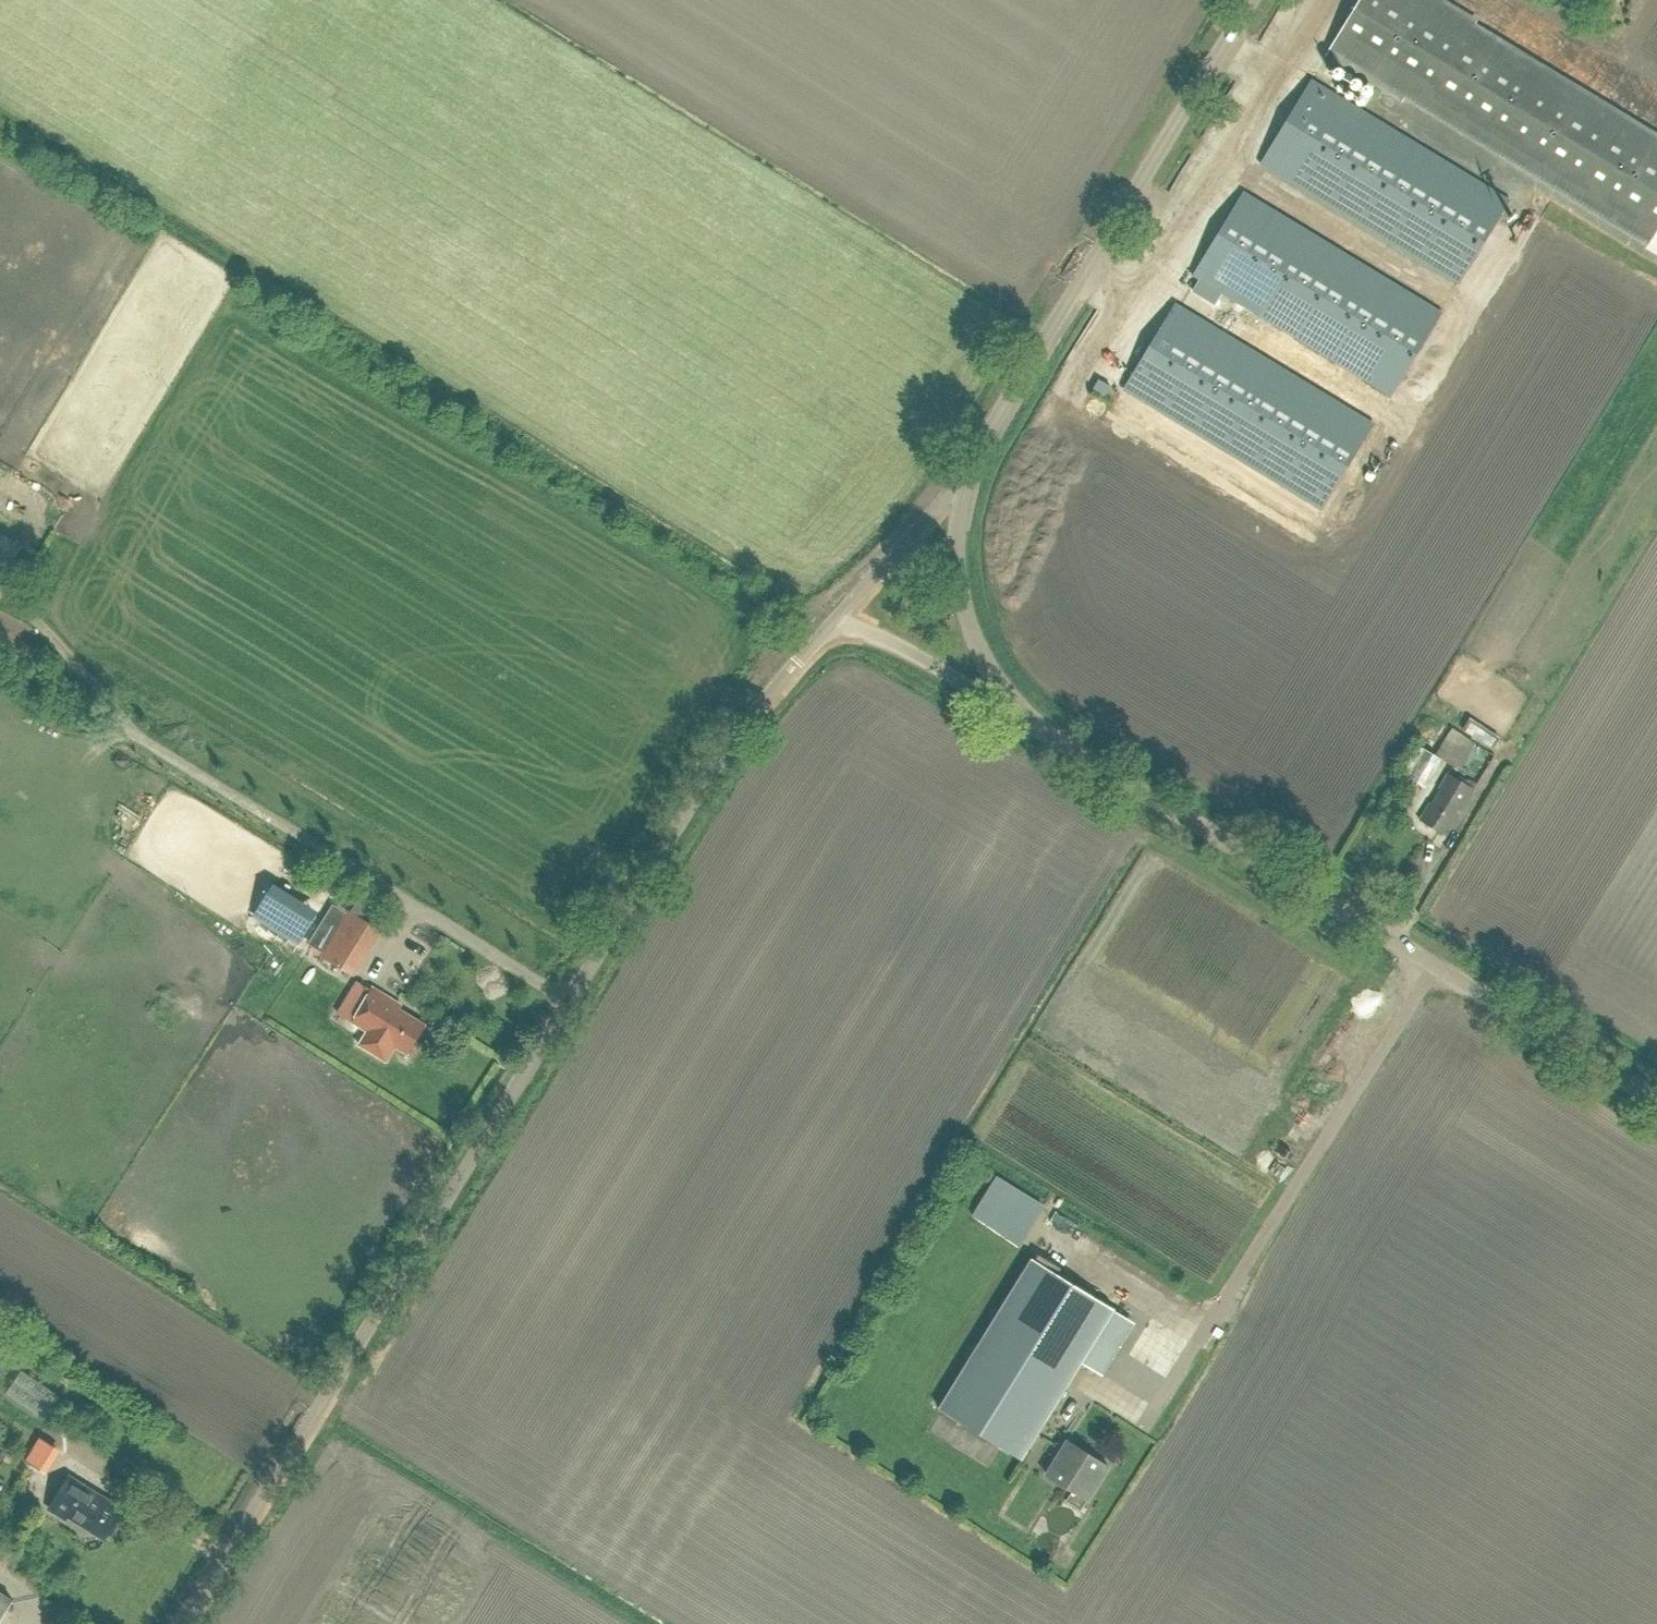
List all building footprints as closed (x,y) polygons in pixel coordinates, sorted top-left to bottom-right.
[(1360,1),(1350,19),(1348,18),(1342,28),(1343,29),(1327,56),(1403,102),(1405,98),(1648,245),(1656,231),(1656,134),(1475,24),(1478,20),(1444,0),(1359,0),(1360,1)] [(1509,201),(1312,81),(1262,163),(1459,283),(1509,201)] [(1441,313),(1244,194),(1195,275),(1392,395),(1441,313)] [(1373,425),(1176,305),(1125,389),(1322,509),(1373,425)] [(20,547),(0,534),(0,576),(2,577),(20,547)] [(761,605),(766,598),(759,593),(754,600),(761,605)] [(1475,742),(1451,729),(1436,755),(1417,744),(1401,772),(1427,787),(1442,760),(1459,770),(1475,742)] [(1475,790),(1449,773),(1420,819),(1446,835),(1475,790)] [(355,977),(383,931),(349,910),(346,915),(335,908),(311,948),(322,954),(321,956),(355,977)] [(408,1055),(426,1025),(399,1009),(401,1005),(373,988),(353,1021),(408,1055)] [(938,1408),(1022,1460),(1115,1310),(1032,1258),(938,1408)] [(59,1392),(22,1367),(7,1390),(43,1415),(59,1392)] [(13,1441),(0,1439),(0,1459),(9,1461),(13,1441)] [(1109,1466),(1068,1441),(1047,1474),(1088,1500),(1109,1466)] [(106,1539),(123,1510),(68,1476),(48,1507),(67,1519),(69,1515),(106,1539)] [(14,1605),(0,1596),(0,1623),(3,1623),(14,1605)]
